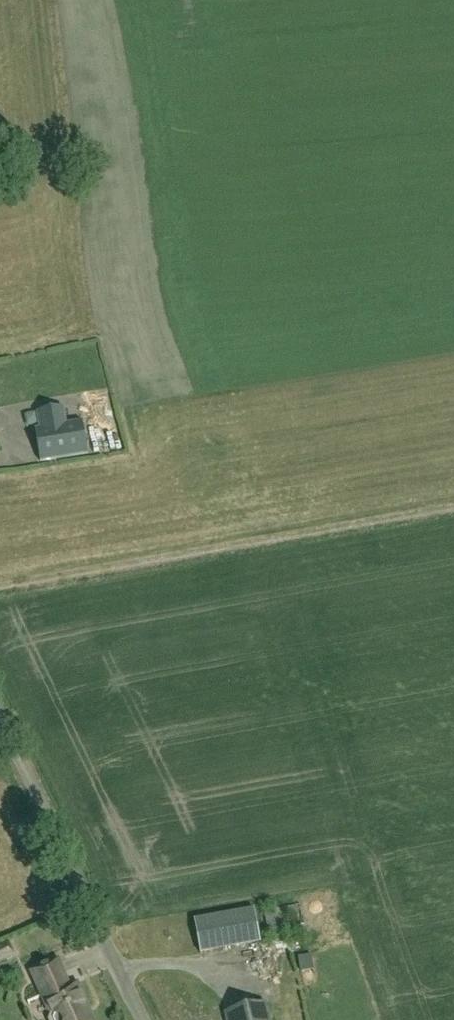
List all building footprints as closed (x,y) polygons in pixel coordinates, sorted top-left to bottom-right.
[(14,392),(2,372),(0,373),(0,400),(14,392)] [(63,408),(38,413),(41,429),(36,430),(41,462),(88,454),(82,422),(66,425),(63,408)] [(16,956),(9,940),(0,944),(0,963),(16,956)] [(57,960),(32,971),(50,1013),(51,1013),(48,1019),(92,1019),(76,984),(69,987),(57,960)] [(265,1003),(225,1013),(227,1019),(270,1019),(265,1003)]
